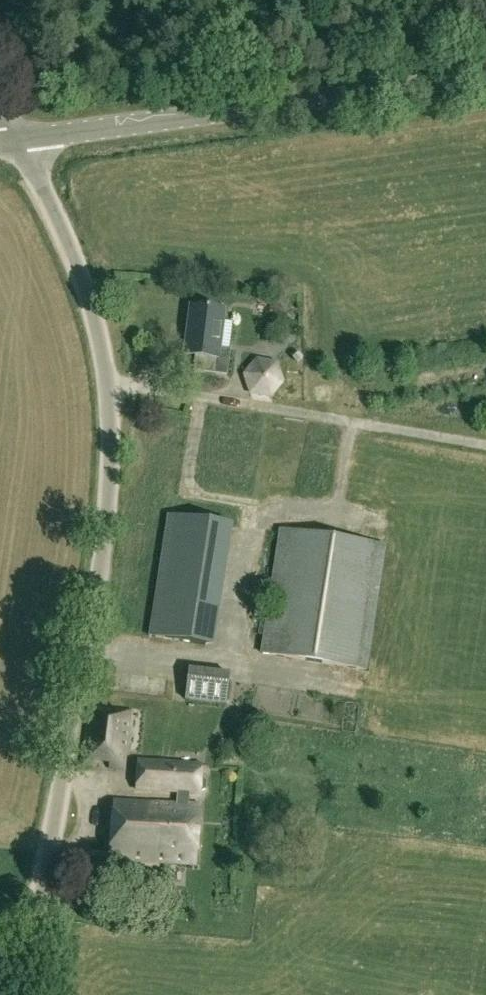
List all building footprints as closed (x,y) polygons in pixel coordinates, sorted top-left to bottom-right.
[(225,310),(193,306),(186,354),(197,355),(195,371),(228,375),(231,350),(220,349),(225,310)] [(249,395),(273,398),(287,381),(280,362),(257,358),(242,375),(249,395)] [(150,636),(207,645),(226,524),(169,515),(150,636)] [(263,654),(368,669),(387,546),(282,530),(263,654)] [(226,705),(230,674),(190,669),(186,700),(226,705)] [(123,769),(131,711),(117,710),(116,712),(104,710),(104,707),(91,705),(83,764),(97,765),(98,755),(112,757),(110,767),(123,769)] [(204,765),(139,761),(138,790),(179,792),(179,804),(115,800),(112,859),(198,863),(202,805),(191,804),(191,793),(202,793),(204,765)]
